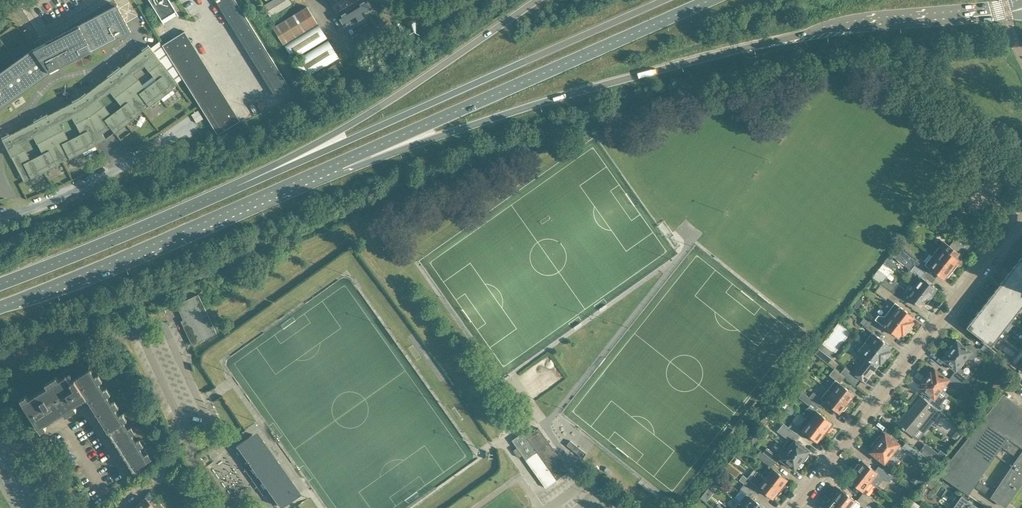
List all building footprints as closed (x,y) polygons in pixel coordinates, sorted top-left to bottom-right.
[(164,24),(165,24),(163,21),(176,12),(178,15),(179,15),(169,0),(149,0),(164,24)] [(229,22),(230,22),(274,93),(273,94),(271,95),(272,96),(289,85),(288,84),(288,85),(235,0),(215,0),(229,22)] [(270,16),(292,3),(290,0),(272,0),(263,5),(270,16)] [(336,12),(356,0),(329,0),(332,5),(336,12)] [(367,0),(366,0),(365,0),(339,16),(345,25),(355,19),(356,21),(366,15),(365,13),(368,12),(371,9),(372,9),(367,0)] [(51,72),(50,70),(59,66),(60,68),(112,41),(111,38),(116,36),(117,38),(131,31),(117,4),(103,11),(105,14),(99,17),(98,14),(46,41),(47,44),(44,45),(42,42),(36,45),(39,48),(35,50),(34,48),(0,72),(0,109),(51,72)] [(273,27),(283,44),(318,23),(307,6),(273,27)] [(371,9),(368,12),(371,17),(378,13),(374,7),(372,9),(371,9)] [(293,59),(327,38),(319,24),(285,45),(293,59)] [(218,135),(240,121),(185,31),(162,45),(218,135)] [(305,78),(339,57),(328,40),(294,61),(305,78)] [(103,134),(111,128),(115,133),(139,116),(138,115),(149,106),(150,107),(173,89),(172,88),(178,84),(149,46),(148,44),(142,49),(143,51),(120,68),(119,66),(107,75),(109,77),(86,94),(85,92),(79,97),(72,101),(73,102),(48,115),(47,113),(34,120),(35,122),(10,135),(9,133),(2,137),(2,139),(24,181),(31,178),(32,179),(58,165),(57,164),(69,158),(70,159),(96,146),(95,145),(106,139),(103,134)] [(938,246),(932,255),(953,271),(958,265),(956,263),(965,251),(964,250),(968,245),(958,238),(951,247),(943,240),(942,241),(941,240),(940,240),(939,240),(938,240),(937,240),(937,241),(937,242),(937,243),(937,244),(937,245),(939,246),(938,246)] [(904,248),(900,253),(907,258),(911,253),(904,248)] [(900,253),(896,258),(909,268),(911,269),(909,271),(915,276),(910,284),(930,300),(935,294),(933,292),(936,288),(930,284),(921,277),(925,273),(907,258),(900,253)] [(907,258),(925,273),(929,268),(938,275),(943,279),(946,276),(948,277),(953,271),(932,255),(926,262),(921,258),(920,259),(917,258),(917,257),(911,253),(907,258)] [(967,327),(990,345),(1020,369),(1019,370),(1015,376),(1020,381),(1021,382),(1021,257),(1016,264),(1010,272),(1004,280),(998,288),(992,295),(985,303),(979,311),(973,319),(967,327)] [(930,300),(910,284),(906,289),(898,284),(896,286),(885,278),(888,275),(879,268),(872,277),(873,277),(875,279),(881,283),(881,284),(900,299),(904,293),(906,295),(905,296),(920,308),(923,304),(925,306),(930,300)] [(913,317),(896,304),(900,299),(881,284),(875,291),(886,299),(888,297),(895,302),(887,312),(907,329),(913,322),(911,320),(913,317)] [(186,324),(183,325),(192,345),(217,334),(198,294),(176,305),(186,324)] [(868,312),(863,318),(877,328),(880,324),(898,337),(900,334),(902,335),(907,329),(887,312),(884,315),(878,315),(875,318),(868,312)] [(873,333),(877,328),(863,318),(860,322),(865,325),(864,326),(872,332),(864,341),(885,357),(890,351),(888,350),(890,346),(873,333)] [(996,353),(984,343),(980,349),(978,347),(976,348),(972,344),(966,345),(965,347),(956,340),(953,345),(951,345),(950,347),(950,349),(949,350),(964,361),(967,357),(968,358),(970,358),(971,358),(973,358),(975,357),(976,357),(976,356),(977,354),(977,353),(982,354),(983,353),(991,359),(996,353)] [(885,357),(864,341),(857,350),(866,358),(861,364),(853,374),(865,383),(873,373),(877,367),(885,357)] [(818,348),(815,353),(827,363),(831,358),(818,348)] [(960,366),(964,361),(949,350),(948,351),(946,351),(945,353),(945,355),(942,359),(955,370),(952,374),(952,375),(962,383),(963,382),(966,378),(961,374),(964,370),(960,366)] [(1013,371),(1004,364),(1000,369),(1009,376),(1013,371)] [(962,383),(952,375),(948,379),(934,368),(931,373),(930,372),(926,377),(942,390),(947,383),(951,387),(954,383),(956,385),(958,387),(965,392),(969,387),(963,382),(962,383)] [(147,461),(89,369),(77,377),(88,394),(135,469),(147,461)] [(829,375),(834,380),(827,389),(848,405),(852,400),(852,398),(851,397),(853,394),(839,383),(845,377),(835,369),(829,375)] [(88,394),(77,377),(71,381),(67,375),(24,403),(38,426),(88,394)] [(923,384),(920,388),(932,397),(928,402),(934,407),(935,406),(937,408),(941,411),(945,405),(942,403),(948,395),(942,390),(926,377),(921,383),(923,384)] [(848,405),(827,389),(821,397),(813,391),(809,397),(819,405),(823,400),(839,413),(841,409),(843,410),(844,410),(848,405)] [(831,422),(816,410),(819,405),(809,397),(802,391),(798,397),(809,405),(807,408),(811,411),(806,417),(826,433),(830,428),(830,426),(829,425),(831,422)] [(982,420),(981,420),(1007,438),(1001,446),(1007,450),(1013,441),(1021,447),(1021,407),(1003,393),(982,420)] [(924,433),(942,412),(941,411),(937,408),(935,406),(934,407),(928,402),(919,395),(920,397),(903,417),(902,416),(898,421),(899,422),(898,424),(901,427),(901,428),(903,430),(904,429),(911,435),(918,428),(924,433)] [(826,433),(806,417),(799,426),(792,421),(788,427),(797,434),(801,429),(816,441),(819,438),(820,439),(822,439),(826,433)] [(968,495),(1001,446),(1007,438),(981,420),(938,475),(968,495)] [(809,451),(794,439),(797,434),(788,427),(784,431),(791,436),(783,446),(804,462),(808,457),(807,455),(806,454),(809,451)] [(527,437),(523,432),(512,440),(526,460),(534,471),(546,488),(569,471),(563,462),(541,432),(542,432),(539,428),(527,437)] [(902,447),(885,433),(882,436),(881,435),(879,435),(875,441),(895,456),(902,447),(911,454),(913,452),(919,457),(921,453),(919,451),(915,449),(906,442),(902,447)] [(297,496),(253,434),(237,445),(249,462),(245,464),(245,469),(261,492),(266,493),(269,491),(281,507),(297,496)] [(872,449),(870,452),(885,464),(882,469),(890,475),(891,475),(898,480),(901,475),(893,469),(900,460),(895,456),(875,441),(871,446),(871,448),(872,449)] [(926,443),(919,451),(921,453),(937,466),(946,454),(941,450),(938,452),(926,443)] [(804,462),(783,446),(777,454),(769,448),(765,453),(764,454),(773,461),(774,460),(777,456),(794,470),(797,466),(798,467),(800,467),(804,462)] [(235,462),(235,448),(216,449),(216,462),(229,462),(229,474),(240,474),(240,461),(235,462)] [(787,479),(772,467),(776,461),(774,460),(773,461),(764,454),(765,453),(760,450),(756,455),(769,465),(761,474),(781,490),(786,485),(785,483),(784,482),(787,479)] [(1012,466),(1021,473),(1021,452),(1012,466)] [(890,475),(882,469),(878,473),(863,461),(860,464),(859,464),(857,464),(853,469),(873,485),(881,475),(887,480),(890,475)] [(1021,482),(1021,473),(1012,466),(993,494),(1007,504),(1021,482)] [(853,469),(849,475),(849,476),(850,477),(848,480),(863,492),(860,497),(868,503),(869,503),(876,507),(877,507),(881,504),(866,493),(873,485),(853,469)] [(781,490),(761,474),(754,483),(748,478),(744,483),(753,491),(757,486),(772,498),(775,495),(776,496),(777,495),(781,490)] [(979,481),(976,487),(989,496),(993,491),(993,490),(979,481)] [(750,495),(753,491),(744,483),(740,488),(746,493),(739,503),(745,507),(764,507),(765,507),(750,495)] [(860,497),(857,500),(856,499),(854,500),(840,489),(838,493),(837,492),(835,492),(831,497),(845,507),(855,507),(859,503),(865,507),(868,503),(860,497)] [(924,494),(919,491),(916,497),(920,500),(924,494)] [(149,502),(145,498),(136,506),(138,507),(165,507),(154,497),(149,502)] [(831,497),(827,503),(827,504),(828,505),(826,507),(845,507),(831,497)] [(961,497),(953,507),(978,507),(961,497)]
